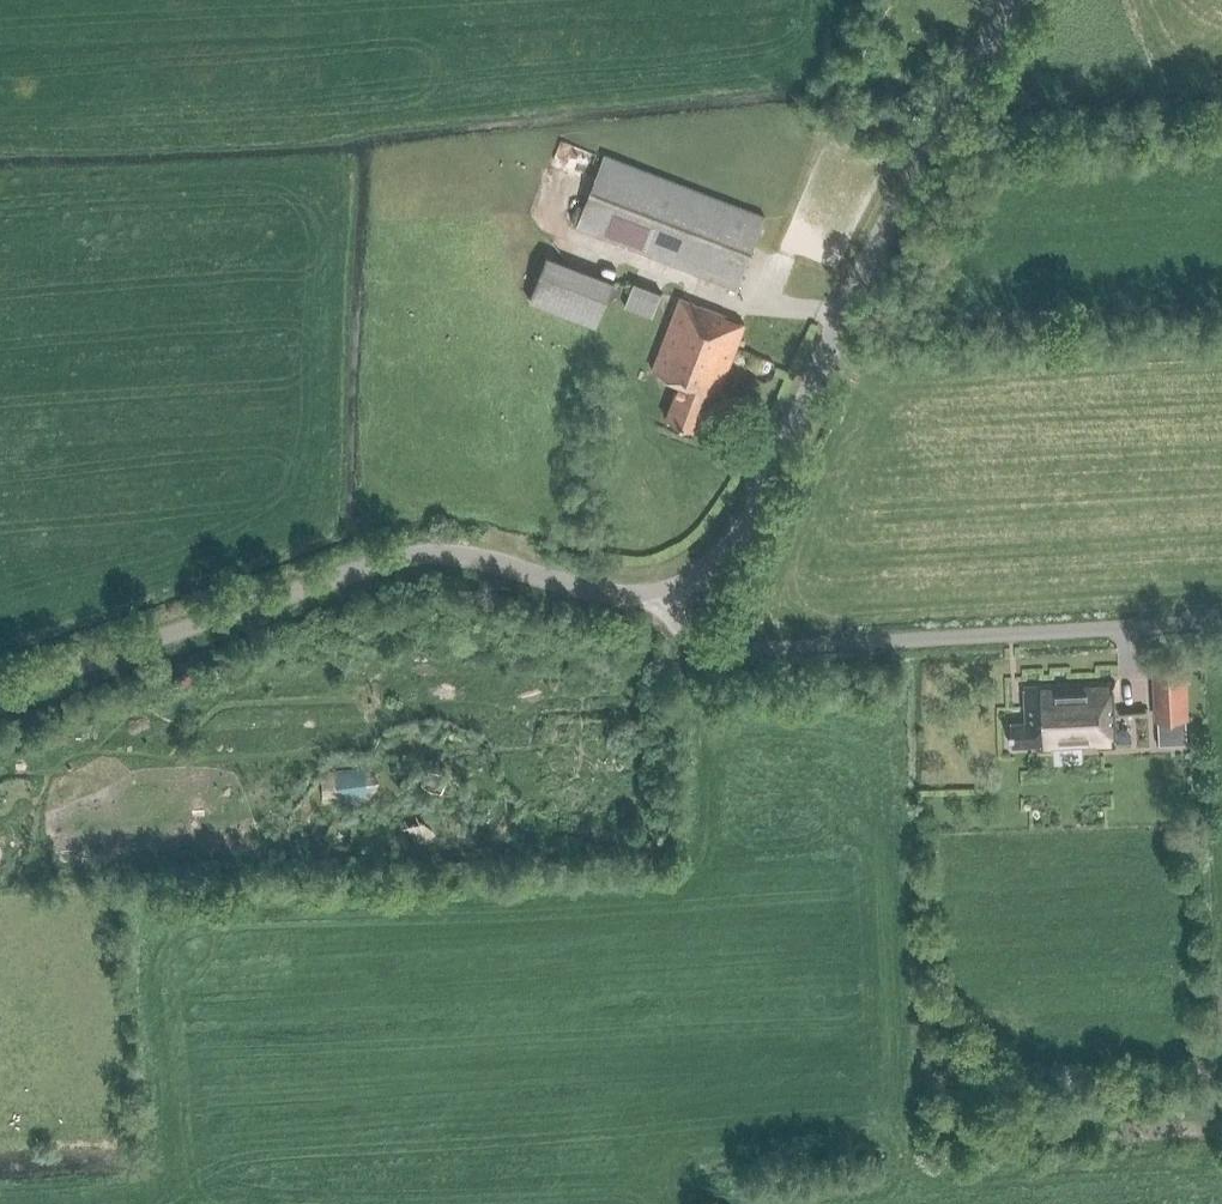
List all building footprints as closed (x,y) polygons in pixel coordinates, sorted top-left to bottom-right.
[(833,96),(838,100),(843,94),(837,90),(833,96)] [(733,286),(762,216),(604,151),(576,221),(733,286)] [(596,321),(614,276),(547,249),(529,294),(596,321)] [(661,289),(634,278),(624,302),(651,313),(661,289)] [(725,316),(726,314),(680,295),(650,366),(676,377),(661,414),(695,429),(710,392),(715,393),(744,324),(725,316)] [(1185,661),(1153,663),(1157,741),(1189,739),(1185,661)] [(1116,744),(1112,678),(1025,683),(1027,720),(1010,721),(1011,743),(1040,742),(1040,748),(1116,744)] [(376,765),(323,766),(324,798),(376,797),(376,765)]
